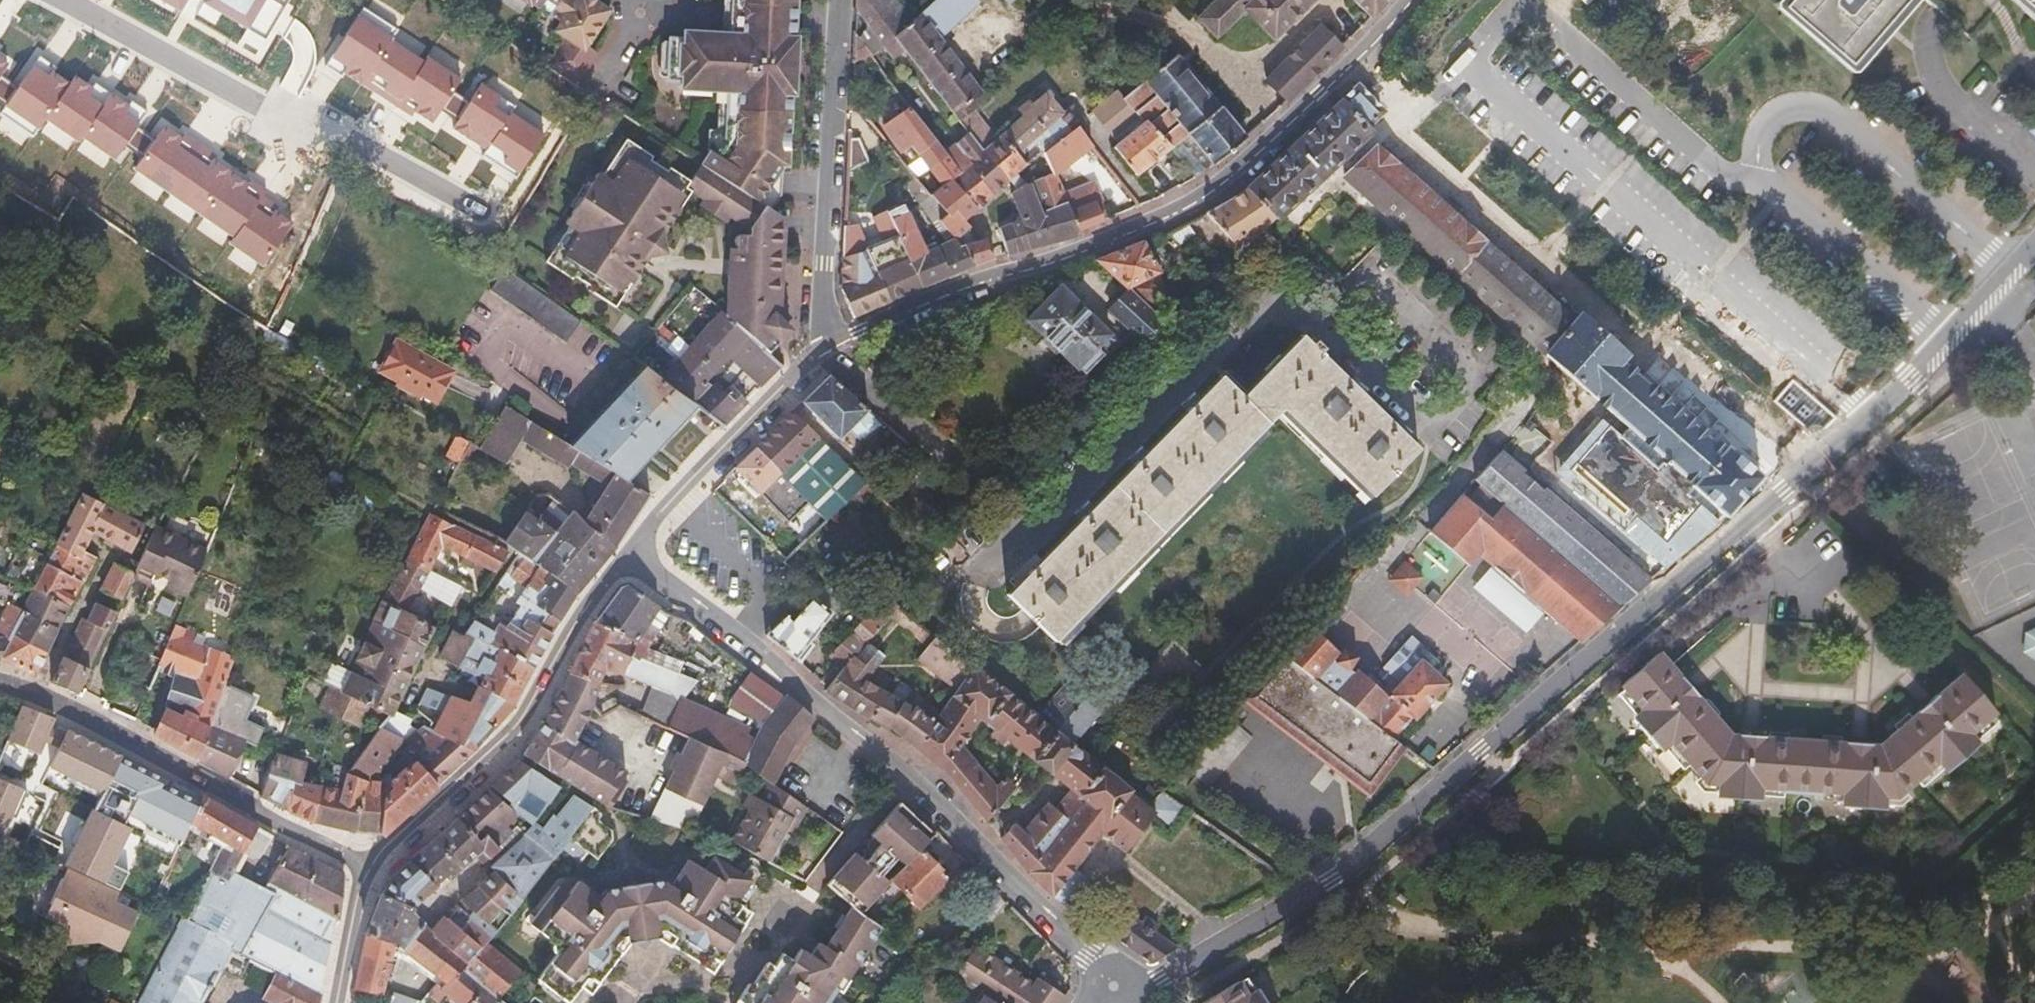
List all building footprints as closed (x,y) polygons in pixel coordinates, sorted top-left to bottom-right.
[(181,11),(187,0),(161,0),(181,11)] [(204,2),(204,3),(222,13),(224,9),(243,20),(239,28),(265,43),(283,12),(275,8),(279,0),(201,0),(204,2)] [(580,87),(602,52),(592,46),(616,9),(602,0),(525,0),(535,8),(537,8),(538,7),(564,24),(558,33),(569,41),(551,68),(580,87)] [(800,34),(796,33),(797,19),(798,0),(735,0),(734,16),(733,31),(685,28),(685,37),(673,36),(670,78),(686,80),(686,88),(735,91),(734,101),(731,101),(729,140),(719,154),(713,150),(704,164),(770,207),(780,192),(782,168),(785,168),(785,163),(789,162),(792,92),(797,92),(797,76),(794,75),(795,49),(800,49),(800,34)] [(867,0),(857,0),(856,9),(886,49),(892,57),(904,48),(867,0)] [(898,0),(867,0),(904,48),(957,118),(984,96),(980,90),(940,39),(920,14),(914,20),(898,0)] [(920,14),(940,39),(979,2),(977,0),(935,0),(920,14)] [(1198,19),(1218,39),(1247,11),(1276,39),(1315,0),(1218,0),(1198,19)] [(1388,0),(1354,0),(1371,19),(1388,0)] [(1852,64),(1906,0),(1794,0),(1787,8),(1852,64)] [(2034,12),(2034,0),(2021,0),(2034,12)] [(393,40),(399,30),(366,8),(327,67),(342,76),(344,73),(363,85),(393,40)] [(1289,101),(1342,49),(1322,27),(1269,79),(1289,101)] [(869,53),(854,32),(852,62),(869,53)] [(426,62),(393,40),(363,85),(397,107),(426,62)] [(892,57),(886,49),(879,54),(890,70),(898,66),(892,57)] [(1212,163),(1246,137),(1179,54),(1126,97),(1147,120),(1170,148),(1189,134),(1212,163)] [(426,62),(397,107),(411,117),(413,113),(432,126),(463,79),(429,58),(426,62)] [(8,67),(0,61),(0,78),(8,67)] [(32,142),(43,126),(69,88),(50,75),(52,72),(38,62),(0,117),(0,120),(32,142)] [(988,82),(980,90),(984,96),(988,100),(997,93),(988,82)] [(512,113),(517,106),(483,84),(454,129),(488,151),(512,113)] [(80,142),(104,108),(71,85),(69,88),(43,126),(76,149),(80,142)] [(1384,113),(1357,85),(1247,188),(1249,189),(1277,217),(1280,219),(1372,132),(1369,128),(1384,113)] [(984,96),(957,118),(969,134),(1011,181),(1028,165),(1026,164),(1038,153),(1033,146),(1036,144),(1044,154),(1072,130),(1060,116),(1063,113),(1043,88),(1020,110),(1024,115),(999,139),(976,110),(988,100),(984,96)] [(80,142),(113,165),(146,117),(132,107),(130,111),(111,98),(104,108),(80,142)] [(1113,128),(1097,107),(1089,115),(1105,135),(1113,128)] [(943,154),(909,108),(884,127),(901,151),(911,144),(930,170),(938,164),(946,158),(943,154)] [(488,151),(484,157),(517,179),(546,135),(512,113),(488,151)] [(939,121),(933,113),(929,118),(943,137),(949,134),(946,130),(939,121)] [(1077,125),(1078,126),(1092,145),(1105,135),(1089,115),(1077,125)] [(1147,120),(1114,146),(1136,175),(1170,148),(1147,120)] [(1072,130),(1044,154),(1051,174),(1056,174),(1092,145),(1078,126),(1072,130)] [(164,200),(198,151),(184,142),(181,146),(162,133),(131,177),(164,200)] [(1011,181),(969,134),(957,144),(996,194),(1011,181)] [(1194,177),(1212,163),(1189,134),(1170,148),(1171,149),(1194,177)] [(621,164),(636,141),(630,136),(615,160),(621,164)] [(730,248),(725,313),(749,336),(766,352),(789,329),(776,317),(783,213),(770,207),(704,164),(694,179),(674,166),(671,170),(654,159),(657,154),(636,141),(621,164),(615,160),(606,173),(602,171),(569,219),(572,223),(563,238),(569,242),(554,266),(573,279),(576,275),(592,285),(590,290),(612,304),(623,286),(628,290),(641,271),(636,267),(641,259),(647,262),(650,257),(666,254),(662,238),(681,210),(676,205),(687,188),(693,192),(704,200),(728,216),(749,229),(746,233),(741,232),(736,235),(734,242),(737,248),(730,248)] [(996,194),(957,144),(943,154),(946,158),(938,164),(978,209),(996,194)] [(917,178),(892,146),(864,160),(879,193),(890,188),(901,183),(905,187),(917,178)] [(1381,146),(1378,150),(1390,160),(1393,156),(1381,146)] [(1345,177),(1347,179),(1592,395),(1594,392),(1599,396),(1613,409),(1696,482),(1693,486),(1713,504),(1725,514),(1731,508),(1758,477),(1728,451),(1736,441),(1718,425),(1708,437),(1640,378),(1626,365),(1621,361),(1626,355),(1579,313),(1578,315),(1573,320),(1542,293),(1456,218),(1464,208),(1457,201),(1448,211),(1390,160),(1378,150),(1376,148),(1374,147),(1345,177)] [(214,162),(198,151),(164,200),(197,223),(200,219),(228,179),(211,167),(214,162)] [(938,164),(930,170),(918,179),(948,216),(941,221),(956,240),(966,232),(970,229),(964,222),(978,209),(938,164)] [(264,197),(267,193),(253,183),(250,187),(231,174),(228,179),(200,219),(233,241),(264,197)] [(1056,174),(1051,174),(1032,183),(1042,212),(1067,203),(1064,196),(1056,174)] [(1042,212),(1032,183),(1025,182),(1011,194),(1020,214),(1027,218),(1042,212)] [(1095,184),(1064,196),(1067,203),(1078,230),(1108,218),(1095,184)] [(681,210),(693,192),(687,188),(676,205),(681,210)] [(888,212),(923,288),(978,266),(974,258),(970,259),(964,245),(959,246),(956,240),(924,252),(903,205),(899,206),(890,188),(879,193),(888,212)] [(1277,217),(1249,189),(1207,213),(1237,247),(1244,247),(1251,242),(1255,246),(1269,231),(1266,227),(1277,217)] [(280,207),(264,197),(233,241),(231,245),(264,268),(294,224),(277,212),(280,207)] [(725,221),(728,216),(704,200),(701,206),(725,221)] [(1067,203),(1042,212),(1027,218),(1001,228),(1009,256),(1017,254),(1028,250),(1034,249),(1044,245),(1054,243),(1080,234),(1078,230),(1067,203)] [(859,226),(845,230),(842,287),(855,315),(923,288),(888,212),(874,218),(885,243),(869,250),(859,226)] [(1195,234),(1187,224),(1168,234),(1180,246),(1195,234)] [(996,256),(1007,252),(999,225),(988,228),(996,256)] [(1296,236),(1285,225),(1274,236),(1285,248),(1296,236)] [(966,232),(956,240),(959,246),(964,245),(970,259),(974,258),(978,266),(996,259),(983,238),(974,242),(966,232)] [(569,242),(563,238),(547,261),(554,266),(569,242)] [(1158,270),(1144,243),(1095,260),(1127,289),(1144,304),(1154,297),(1163,288),(1154,272),(1158,270)] [(641,271),(647,262),(641,259),(636,267),(641,271)] [(1248,280),(1234,266),(1224,277),(1238,290),(1248,280)] [(565,341),(580,320),(506,269),(492,290),(565,341)] [(1218,274),(1211,281),(1215,285),(1231,303),(1237,298),(1218,274)] [(1110,332),(1062,284),(1028,319),(1077,367),(1079,366),(1084,372),(1115,338),(1109,333),(1110,332)] [(1231,303),(1215,285),(1201,299),(1218,317),(1231,303)] [(623,286),(612,304),(616,307),(628,290),(623,286)] [(1547,288),(1542,293),(1573,320),(1578,315),(1547,288)] [(1175,334),(1144,304),(1127,289),(1111,308),(1134,329),(1127,337),(1149,360),(1175,334)] [(693,404),(722,426),(747,402),(732,386),(717,372),(732,355),(749,336),(725,313),(722,310),(662,379),(693,404)] [(1371,495),(1418,449),(1303,336),(1242,397),(1220,377),(1009,593),(1055,638),(1283,408),(1371,495)] [(438,402),(455,372),(397,339),(381,371),(400,381),(398,386),(421,399),(423,395),(438,402)] [(717,372),(732,386),(747,370),(732,355),(717,372)] [(573,445),(625,478),(693,404),(662,379),(646,367),(573,445)] [(870,408),(831,373),(803,400),(841,436),(851,428),(870,408)] [(1792,380),(1777,402),(1811,433),(1831,414),(1792,380)] [(616,545),(652,494),(625,478),(573,445),(526,416),(507,405),(481,447),(506,465),(524,440),(568,467),(571,464),(606,488),(585,522),(616,545)] [(885,422),(870,408),(851,428),(862,437),(869,437),(885,422)] [(1613,409),(1567,461),(1671,555),(1725,514),(1693,486),(1696,482),(1613,409)] [(866,482),(793,410),(756,445),(815,506),(828,519),(866,482)] [(456,469),(471,442),(457,434),(442,461),(456,469)] [(815,506),(756,445),(734,467),(794,526),(815,506)] [(1619,607),(1650,580),(1501,451),(1476,478),(1482,484),(1505,504),(1503,507),(1619,607)] [(1660,567),(1671,555),(1567,461),(1556,473),(1660,567)] [(1505,504),(1482,484),(1480,487),(1503,507),(1505,504)] [(1503,507),(1480,487),(1473,495),(1496,515),(1503,507)] [(1579,641),(1619,607),(1503,507),(1496,515),(1492,519),(1463,495),(1432,531),(1460,556),(1469,546),(1477,553),(1495,568),(1503,559),(1529,581),(1521,591),(1571,633),(1579,641)] [(981,507),(972,498),(961,510),(970,519),(981,507)] [(131,550),(144,524),(106,503),(102,510),(82,499),(60,539),(84,550),(94,531),(131,550)] [(828,519),(815,506),(794,526),(794,527),(807,540),(828,519)] [(961,510),(929,541),(938,551),(970,519),(961,510)] [(430,512),(406,560),(430,571),(443,545),(471,558),(497,572),(510,553),(430,512)] [(579,592),(616,545),(585,522),(572,512),(555,532),(527,512),(505,542),(513,546),(520,551),(579,592)] [(205,552),(157,526),(156,529),(139,564),(137,568),(153,577),(156,571),(171,579),(169,585),(187,595),(205,552)] [(84,550),(60,539),(47,564),(83,582),(97,557),(84,550)] [(1469,546),(1460,556),(1469,563),(1477,553),(1469,546)] [(562,619),(579,592),(520,551),(501,581),(512,589),(518,580),(527,587),(517,602),(522,605),(508,628),(500,624),(495,632),(475,621),(469,632),(476,636),(534,667),(551,635),(562,619)] [(1495,568),(1521,591),(1529,581),(1503,559),(1495,568)] [(137,568),(139,564),(132,560),(127,569),(135,573),(137,568)] [(382,601),(373,623),(425,647),(436,626),(409,612),(421,588),(430,571),(406,560),(385,602),(382,601)] [(1423,577),(1405,562),(1390,578),(1408,594),(1423,577)] [(47,564),(35,589),(70,606),(83,582),(47,564)] [(922,566),(907,581),(919,592),(934,578),(922,566)] [(135,573),(127,569),(123,567),(118,578),(130,584),(135,573)] [(153,577),(137,568),(135,573),(150,583),(153,577)] [(462,587),(430,571),(421,588),(452,604),(462,587)] [(110,593),(123,599),(130,584),(118,578),(110,593)] [(641,635),(658,607),(628,584),(622,586),(594,622),(570,671),(600,684),(605,668),(621,675),(621,673),(654,686),(640,715),(668,727),(679,703),(673,694),(672,692),(673,689),(680,674),(631,654),(638,638),(641,635)] [(820,593),(816,597),(832,611),(835,613),(846,599),(828,584),(820,593)] [(33,590),(24,609),(39,616),(59,628),(70,606),(35,589),(33,590)] [(866,642),(892,613),(898,606),(889,598),(886,596),(854,630),(866,642)] [(785,616),(766,635),(796,658),(809,641),(817,631),(832,611),(816,597),(793,621),(785,616)] [(24,609),(12,603),(0,626),(0,660),(24,609)] [(92,622),(108,630),(117,611),(101,604),(92,622)] [(926,642),(932,635),(898,606),(892,613),(926,642)] [(0,660),(0,662),(36,675),(59,628),(39,616),(24,609),(0,660)] [(85,619),(66,657),(90,668),(108,630),(92,622),(85,619)] [(373,623),(349,675),(367,685),(371,679),(403,695),(425,647),(373,623)] [(198,633),(175,624),(162,667),(196,681),(181,716),(164,708),(155,732),(155,735),(199,760),(225,683),(234,657),(195,641),(198,633)] [(1337,652),(1310,627),(1284,655),(1334,692),(1353,671),(1349,669),(1335,661),(1332,659),(1337,652)] [(464,661),(474,640),(456,630),(442,654),(461,665),(464,661)] [(865,644),(866,642),(854,630),(830,656),(836,662),(821,679),(830,687),(829,690),(871,717),(890,693),(864,678),(881,658),(865,644)] [(2026,633),(2025,652),(2034,660),(2034,630),(2026,633)] [(817,631),(809,641),(813,645),(822,635),(817,631)] [(516,704),(534,667),(476,636),(474,640),(464,661),(487,674),(480,687),(514,705),(516,704)] [(1373,677),(1388,691),(1425,650),(1409,636),(1373,677)] [(973,666),(935,637),(916,659),(957,690),(973,666)] [(116,673),(151,689),(162,667),(127,650),(116,673)] [(1342,650),(1335,661),(1349,669),(1356,656),(1342,650)] [(1710,710),(1659,651),(1620,686),(1640,710),(1635,715),(1634,722),(1656,746),(1663,748),(1668,744),(1688,766),(1706,784),(1714,784),(1714,791),(1717,796),(1753,798),(1760,794),(1760,787),(1791,789),(1806,789),(1838,791),(1838,799),(1843,803),(1874,805),(1881,801),(1882,793),(1897,791),(1910,780),(1935,757),(1941,763),(1949,764),(1972,743),(1974,734),(1969,728),(1991,707),(1958,671),(1877,742),(1731,733),(1710,710)] [(1334,692),(1284,655),(1249,694),(1366,787),(1402,743),(1392,736),(1334,692)] [(66,657),(54,682),(79,693),(90,668),(66,657)] [(1353,671),(1334,692),(1392,736),(1410,715),(1413,719),(1447,682),(1421,658),(1387,696),(1356,668),(1353,671)] [(1034,714),(973,666),(957,690),(936,720),(917,747),(937,763),(944,769),(953,779),(986,817),(1014,786),(1007,777),(998,785),(961,745),(980,719),(986,723),(988,721),(999,730),(995,736),(1004,743),(1008,738),(1071,790),(1054,809),(1049,804),(1024,831),(1015,824),(1002,839),(1018,859),(1024,868),(1033,877),(1053,894),(1074,866),(1103,828),(1132,789),(1074,743),(1098,712),(1064,685),(1044,709),(1040,706),(1034,714)] [(331,667),(325,682),(332,686),(342,690),(349,675),(342,672),(331,667)] [(600,684),(570,671),(563,687),(545,721),(575,739),(595,702),(600,684)] [(763,722),(784,695),(752,672),(727,705),(763,722)] [(309,674),(302,691),(325,703),(332,686),(325,682),(309,674)] [(342,690),(371,705),(391,714),(394,716),(396,710),(403,695),(371,679),(367,685),(349,675),(342,690)] [(911,689),(900,681),(890,693),(903,700),(911,689)] [(225,683),(199,760),(229,777),(247,734),(258,738),(263,727),(246,719),(256,696),(225,683)] [(332,686),(325,703),(323,706),(333,711),(361,725),(371,705),(342,690),(332,686)] [(1640,710),(1620,686),(1614,691),(1635,715),(1640,710)] [(490,733),(504,719),(472,700),(453,696),(451,698),(428,687),(421,702),(444,712),(434,731),(474,752),(490,733)] [(504,719),(514,705),(480,687),(472,700),(504,719)] [(903,700),(890,693),(871,717),(888,728),(890,726),(917,747),(936,720),(903,700)] [(798,740),(815,720),(784,695),(763,722),(758,730),(740,760),(746,763),(775,784),(795,745),(798,740)] [(725,753),(740,760),(758,730),(682,697),(679,703),(668,727),(689,737),(725,753)] [(24,706),(10,740),(42,753),(57,719),(24,706)] [(1997,712),(1991,707),(1969,728),(1974,734),(1997,712)] [(398,735),(407,717),(396,710),(394,716),(391,714),(382,727),(396,734),(398,735)] [(404,739),(408,742),(425,726),(407,717),(398,735),(404,739)] [(1250,735),(1229,717),(1186,764),(1208,784),(1250,735)] [(575,739),(545,721),(525,753),(577,787),(597,753),(575,739)] [(439,784),(474,752),(434,731),(427,726),(425,726),(408,742),(424,757),(417,762),(439,784)] [(371,780),(375,780),(376,777),(404,739),(398,735),(396,734),(382,727),(348,772),(360,777),(371,780)] [(194,791),(71,731),(53,767),(106,793),(97,811),(95,810),(67,868),(68,869),(91,879),(118,892),(126,875),(110,867),(129,827),(125,825),(131,814),(148,823),(146,827),(180,844),(188,827),(190,823),(205,796),(194,791)] [(703,805),(717,773),(725,753),(689,737),(665,787),(703,805)] [(1668,744),(1663,748),(1683,771),(1688,766),(1668,744)] [(262,796),(288,810),(292,783),(300,784),(301,780),(306,762),(276,752),(262,796)] [(577,787),(605,805),(621,781),(628,771),(597,753),(577,787)] [(717,773),(733,781),(740,760),(725,753),(717,773)] [(1916,785),(1941,763),(1935,757),(1910,780),(1916,785)] [(562,786),(520,759),(493,785),(513,802),(531,816),(536,820),(562,786)] [(736,782),(746,763),(740,760),(733,781),(736,782)] [(385,832),(439,784),(417,762),(407,771),(404,769),(390,781),(389,781),(375,780),(356,831),(385,832)] [(1688,766),(1683,771),(1699,790),(1714,791),(1714,784),(1706,784),(1688,766)] [(307,818),(356,831),(375,780),(371,780),(360,777),(348,772),(341,791),(310,782),(301,780),(300,784),(292,783),(288,810),(307,818)] [(1897,801),(1916,785),(1910,780),(1897,791),(1882,793),(1881,801),(1897,801)] [(626,785),(621,781),(605,805),(611,807),(626,785)] [(3,838),(12,819),(17,821),(29,794),(0,782),(0,837),(3,838)] [(732,840),(769,860),(792,819),(798,823),(807,808),(775,784),(766,801),(757,796),(732,840)] [(650,819),(693,829),(703,805),(665,787),(650,819)] [(1150,787),(1144,794),(1151,801),(1158,794),(1150,787)] [(1760,787),(1760,794),(1791,796),(1791,789),(1760,787)] [(1151,803),(1132,789),(1103,828),(1129,848),(1156,811),(1158,809),(1151,803)] [(1806,797),(1838,799),(1838,791),(1806,789),(1806,797)] [(519,816),(488,790),(456,818),(465,828),(479,841),(487,834),(499,847),(504,853),(524,834),(513,826),(517,821),(516,820),(519,816)] [(1162,791),(1151,803),(1158,809),(1156,811),(1167,819),(1180,803),(1162,791)] [(593,808),(575,795),(542,835),(538,840),(526,831),(524,834),(552,856),(556,858),(558,856),(564,847),(593,808)] [(223,846),(212,871),(228,881),(234,871),(238,873),(246,859),(261,857),(263,855),(272,837),(205,796),(190,823),(211,835),(210,839),(223,846)] [(827,882),(851,906),(861,912),(893,879),(921,848),(935,834),(901,802),(872,834),(873,837),(869,841),(870,848),(867,848),(866,853),(861,858),(855,852),(827,882)] [(1180,803),(1167,819),(1172,823),(1185,807),(1180,803)] [(602,814),(593,808),(564,847),(580,859),(588,849),(598,856),(613,838),(612,828),(602,821),(602,814)] [(536,820),(531,816),(522,827),(525,830),(526,831),(531,826),(536,820)] [(465,828),(456,818),(389,879),(383,893),(414,907),(423,898),(459,865),(463,869),(484,851),(490,857),(499,847),(487,834),(479,841),(465,828)] [(522,827),(517,821),(513,826),(524,834),(526,831),(525,830),(522,827)] [(542,835),(531,826),(526,831),(538,840),(542,835)] [(471,960),(488,942),(499,928),(493,922),(502,911),(504,908),(511,914),(524,898),(553,861),(556,858),(552,856),(524,834),(504,853),(498,858),(497,859),(496,861),(495,871),(479,889),(477,890),(462,898),(460,900),(481,917),(468,933),(462,929),(450,943),(471,960)] [(269,883),(335,918),(338,920),(343,889),(344,874),(289,847),(269,883)] [(921,848),(893,879),(919,905),(948,876),(921,848)] [(744,888),(740,884),(708,863),(704,869),(697,879),(683,869),(668,888),(665,893),(663,895),(652,895),(650,897),(642,906),(652,914),(644,925),(657,934),(660,937),(667,926),(684,938),(678,946),(703,963),(708,954),(718,960),(744,921),(735,915),(741,905),(736,901),(741,893),(744,888)] [(1074,866),(1053,894),(1064,902),(1071,892),(1085,875),(1074,866)] [(87,889),(91,879),(68,869),(64,879),(87,889)] [(221,968),(236,976),(238,976),(241,974),(250,956),(278,971),(264,998),(274,1002),(316,1002),(320,991),(335,918),(269,883),(266,889),(238,873),(234,871),(228,881),(212,871),(187,919),(183,916),(181,921),(140,1002),(203,1002),(221,968)] [(116,902),(120,892),(118,892),(91,879),(87,889),(64,879),(56,899),(66,903),(67,911),(69,929),(70,928),(89,926),(91,941),(103,940),(106,940),(106,934),(119,933),(119,938),(127,938),(136,918),(113,908),(116,902)] [(600,900),(597,898),(577,881),(567,892),(558,885),(529,920),(552,940),(553,941),(551,944),(550,945),(550,948),(551,950),(553,952),(534,975),(564,1000),(577,984),(587,973),(594,979),(616,952),(608,945),(618,934),(624,925),(614,916),(622,905),(613,896),(606,897),(600,900)] [(663,895),(665,893),(656,887),(648,886),(630,888),(603,891),(598,895),(597,898),(600,900),(606,897),(613,896),(622,905),(614,916),(624,925),(618,934),(623,939),(639,937),(657,934),(644,925),(652,914),(642,906),(650,897),(652,895),(663,895)] [(414,907),(383,893),(366,933),(397,943),(399,944),(404,948),(424,922),(412,911),(414,907)] [(481,917),(460,900),(458,898),(443,913),(445,915),(462,929),(468,933),(481,917)] [(66,903),(56,899),(53,905),(67,911),(66,903)] [(138,911),(116,902),(113,908),(136,918),(138,911)] [(741,905),(735,915),(744,921),(745,921),(752,911),(741,905)] [(837,989),(844,993),(851,980),(849,979),(883,926),(861,912),(851,906),(844,919),(841,917),(834,928),(837,930),(825,948),(819,945),(812,956),(801,949),(793,962),(782,956),(775,969),(767,965),(753,987),(748,984),(737,1002),(829,1002),(837,989)] [(1151,960),(1177,945),(1152,928),(1155,920),(1146,914),(1140,921),(1136,918),(1127,919),(1115,936),(1151,960)] [(445,915),(432,929),(450,943),(462,929),(445,915)] [(432,929),(424,922),(404,948),(449,984),(471,960),(450,943),(432,929)] [(72,942),(91,941),(89,926),(70,928),(72,942)] [(667,926),(660,937),(677,948),(678,946),(684,938),(667,926)] [(397,943),(366,933),(355,986),(383,994),(397,943)] [(628,942),(623,939),(618,934),(608,945),(616,952),(618,954),(628,942)] [(121,949),(127,938),(119,938),(106,940),(103,940),(121,949)] [(499,999),(522,972),(488,942),(471,960),(449,984),(444,990),(447,993),(459,1002),(505,1002),(499,999)] [(998,1002),(1018,972),(1016,971),(978,945),(957,975),(981,991),(998,1002)] [(720,961),(718,960),(708,954),(703,963),(702,965),(713,971),(720,961)] [(11,989),(19,995),(32,978),(22,972),(11,989)] [(1065,996),(1039,978),(1035,983),(1018,972),(998,1002),(999,1002),(1060,1002),(1065,996)] [(587,973),(577,984),(587,992),(596,981),(594,979),(587,973)] [(1253,989),(1245,976),(1238,980),(1246,994),(1253,989)] [(1261,992),(1260,991),(1257,990),(1255,990),(1253,989),(1246,994),(1238,980),(1199,1002),(1267,1002),(1261,992)] [(447,993),(444,990),(437,985),(429,994),(439,1002),(447,993)] [(998,1002),(981,991),(973,1002),(999,1002),(998,1002)]
